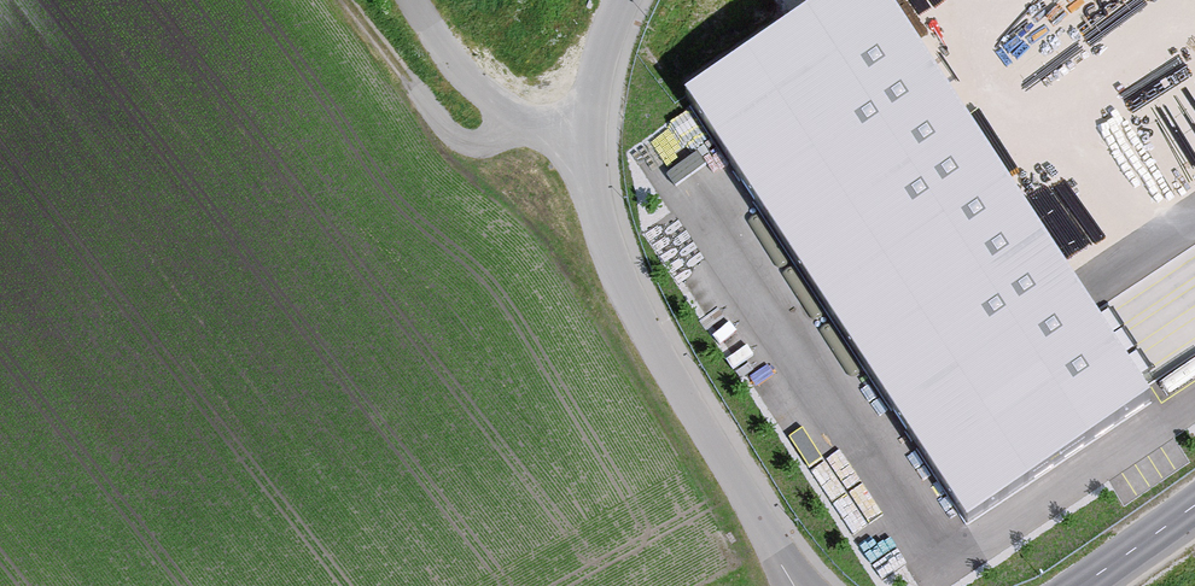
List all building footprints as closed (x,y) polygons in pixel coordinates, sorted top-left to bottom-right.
[(684,84),(973,509),(1153,388),(1062,253),(888,0),(808,0),(684,84)] [(1194,170),(1194,0),(890,0),(1062,253),(1194,170)]
